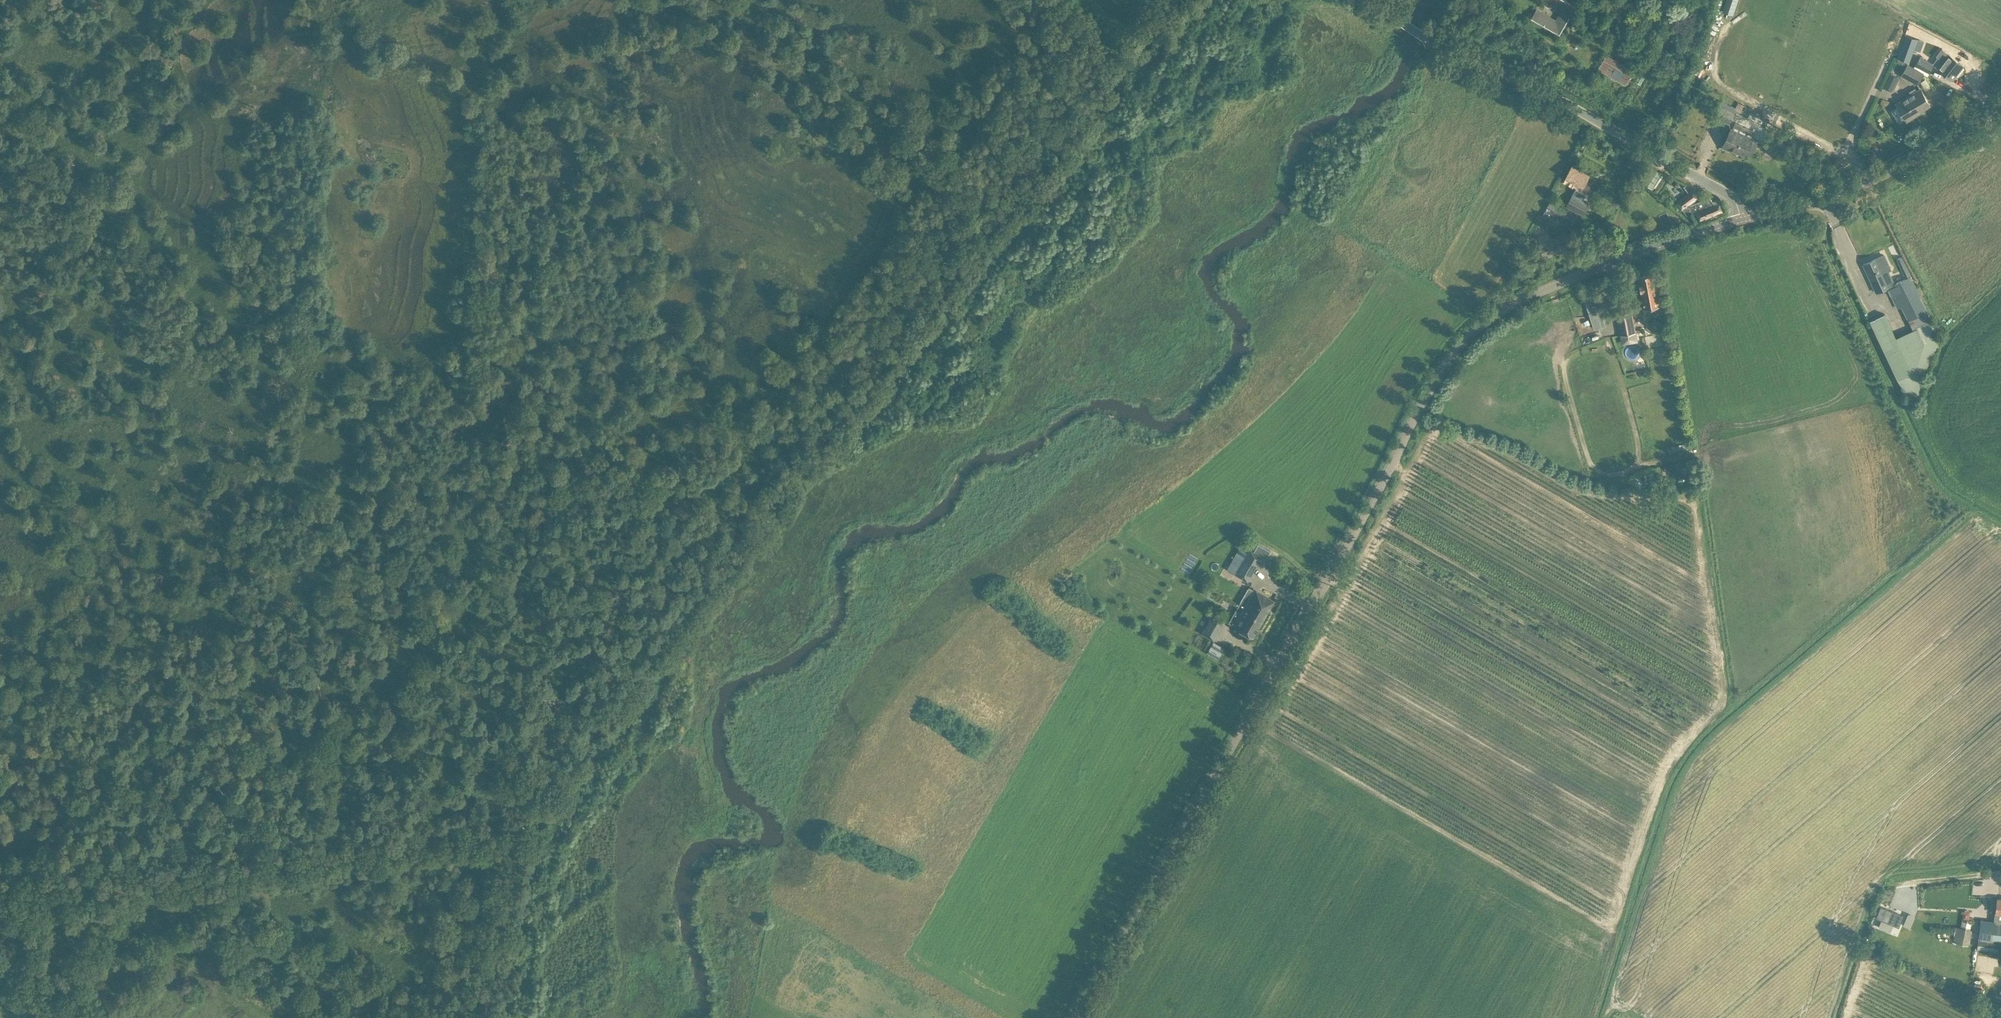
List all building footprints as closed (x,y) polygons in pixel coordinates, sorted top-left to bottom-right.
[(1576,5),(1567,0),(1548,0),(1563,9),(1557,21),(1541,11),(1536,19),(1532,17),(1560,34),(1576,5)] [(1904,0),(1876,0),(1900,10),(1904,0)] [(1910,62),(1918,40),(1907,35),(1898,58),(1910,62)] [(1938,57),(1933,63),(1934,64),(1934,65),(1939,69),(1952,79),(1963,64),(1942,48),(1936,55),(1938,57)] [(1634,70),(1606,54),(1598,68),(1626,84),(1634,70)] [(1915,55),(1911,63),(1929,73),(1934,65),(1934,64),(1933,63),(1920,56),(1920,58),(1915,55)] [(1906,65),(1901,75),(1917,84),(1923,73),(1907,64),(1906,65)] [(1895,84),(1898,77),(1891,74),(1888,80),(1895,84)] [(1896,103),(1907,120),(1919,112),(1918,111),(1930,104),(1921,89),(1896,103)] [(1729,124),(1734,112),(1720,106),(1715,117),(1729,124)] [(1731,128),(1724,145),(1745,155),(1746,153),(1752,156),(1759,142),(1753,139),(1753,138),(1731,128)] [(1591,184),(1586,181),(1590,174),(1572,164),(1566,175),(1575,180),(1572,185),(1586,193),(1591,184)] [(1642,181),(1664,198),(1676,180),(1651,167),(1642,181)] [(1677,202),(1682,209),(1699,196),(1694,189),(1677,202)] [(1567,206),(1583,215),(1589,204),(1573,195),(1567,206)] [(1720,200),(1714,202),(1710,197),(1691,205),(1694,212),(1695,212),(1699,221),(1724,211),(1720,200)] [(1555,221),(1558,216),(1586,232),(1591,224),(1551,200),(1542,215),(1550,220),(1551,218),(1555,221)] [(1572,247),(1569,238),(1566,233),(1540,243),(1542,248),(1545,257),(1558,252),(1557,251),(1560,250),(1561,252),(1572,247)] [(1888,271),(1891,270),(1884,254),(1864,264),(1877,293),(1887,288),(1897,308),(1902,306),(1908,319),(1914,329),(1896,337),(1885,314),(1870,321),(1899,381),(1903,394),(1917,404),(1921,397),(1942,339),(1927,310),(1910,276),(1910,275),(1902,256),(1898,258),(1907,278),(1894,283),(1888,271)] [(1654,273),(1638,276),(1644,309),(1660,306),(1654,273)] [(1595,307),(1588,310),(1595,328),(1602,326),(1595,307)] [(1631,311),(1617,314),(1621,335),(1623,343),(1636,341),(1635,332),(1631,311)] [(1664,362),(1671,367),(1675,361),(1668,356),(1664,362)] [(1687,476),(1687,485),(1697,484),(1697,475),(1687,476)] [(1262,556),(1255,552),(1250,549),(1246,555),(1235,574),(1248,581),(1262,556)] [(1216,568),(1224,574),(1229,569),(1221,562),(1216,568)] [(1256,590),(1235,627),(1253,637),(1274,600),(1256,590)] [(1214,640),(1225,621),(1212,614),(1202,633),(1214,640)] [(1216,657),(1222,647),(1210,641),(1205,652),(1216,657)] [(1887,917),(1888,913),(1887,913),(1888,906),(1895,891),(1884,887),(1878,904),(1876,912),(1878,912),(1878,917),(1887,917)] [(1976,956),(1977,956),(1982,957),(1983,950),(2000,952),(2000,898),(1997,897),(1996,907),(1994,921),(1981,919),(1979,938),(1976,956)] [(1971,929),(1970,929),(1971,920),(1962,918),(1960,927),(1957,926),(1954,941),(1968,944),(1971,929)] [(1983,990),(1975,988),(1973,998),(1982,999),(1983,990)]
